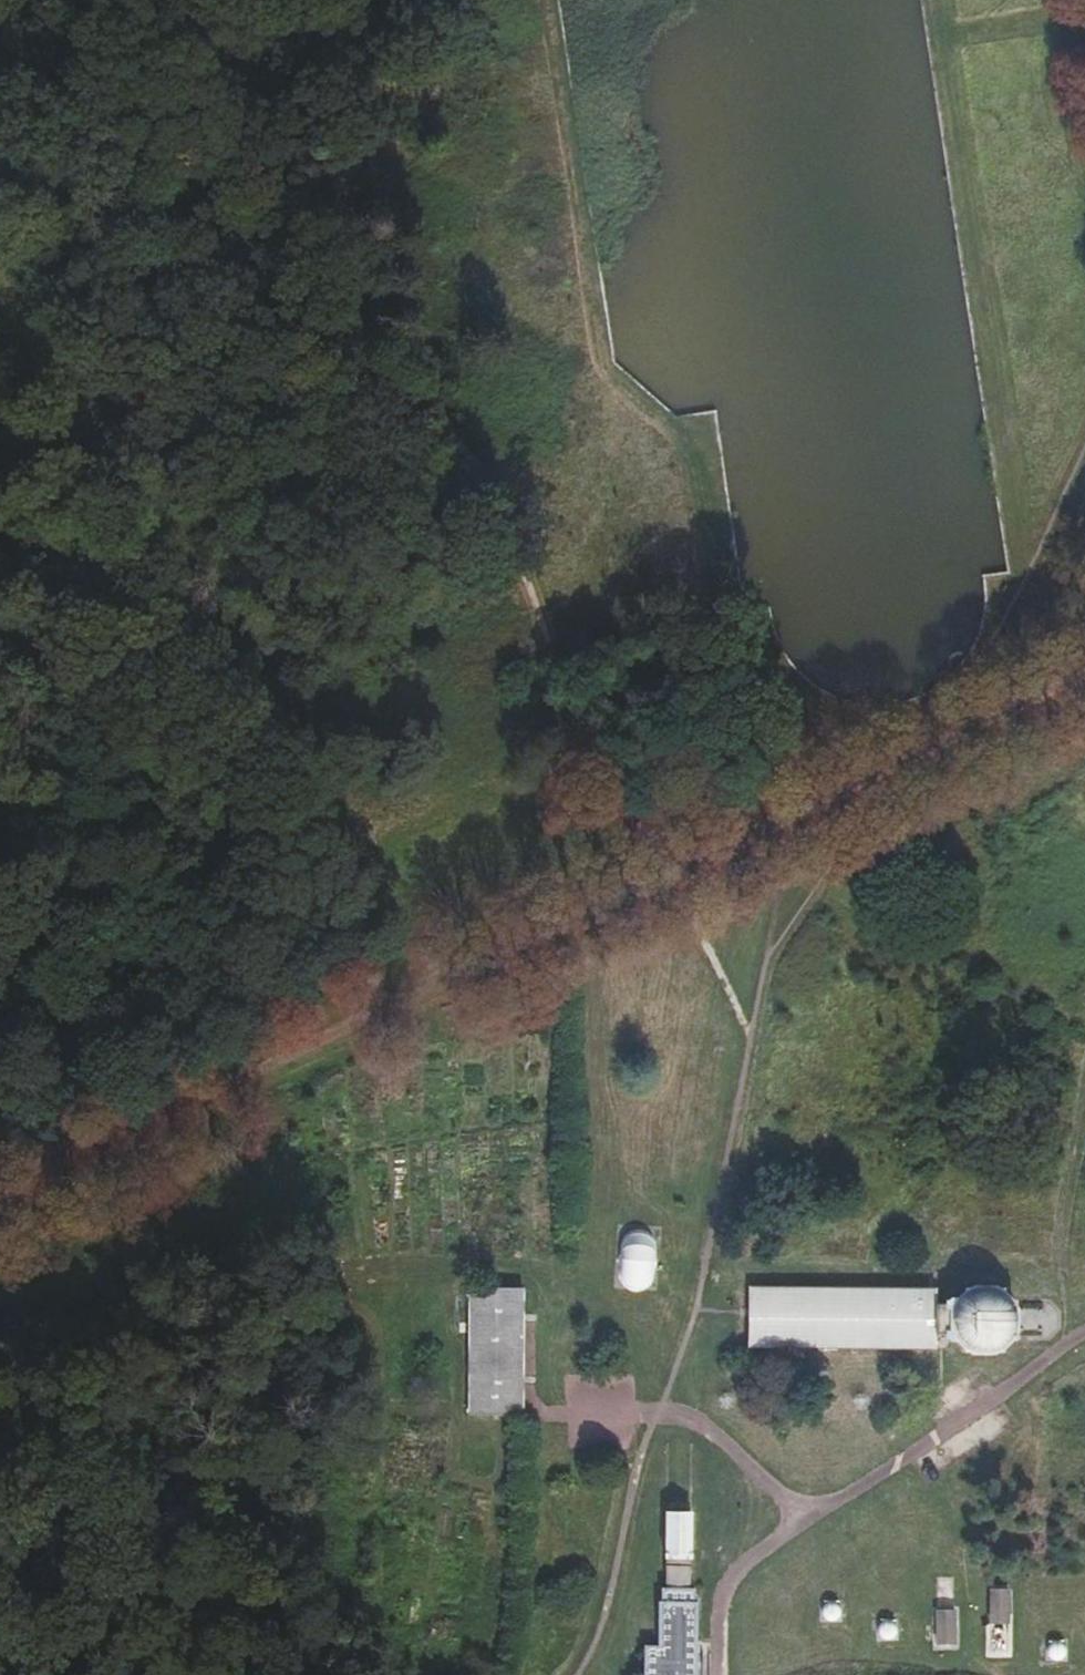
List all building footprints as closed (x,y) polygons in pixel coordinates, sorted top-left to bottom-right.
[(623,1231),(620,1288),(653,1289),(655,1233),(623,1231)] [(923,1295),(741,1293),(740,1346),(922,1349),(922,1337),(935,1338),(935,1339),(937,1344),(940,1349),(944,1355),(949,1360),(955,1364),(962,1368),(969,1370),(977,1370),(984,1370),(991,1368),(998,1366),(1004,1362),(1010,1357),(1014,1351),(1018,1345),(1020,1338),(1021,1331),(1021,1323),(1020,1316),(1018,1309),(1015,1303),(1010,1297),(1005,1292),(1000,1288),(993,1285),(986,1283),(978,1282),(971,1283),(964,1284),(957,1287),(951,1291),(945,1296),(939,1305),(938,1306),(923,1306),(923,1295)] [(525,1423),(525,1295),(469,1296),(469,1423),(525,1423)] [(618,1674),(692,1674),(699,1563),(690,1562),(697,1463),(669,1461),(659,1560),(653,1560),(648,1614),(637,1613),(633,1648),(620,1647),(618,1674)] [(820,1620),(840,1621),(841,1601),(821,1600),(820,1620)] [(957,1608),(935,1608),(936,1649),(957,1649),(957,1608)] [(898,1639),(897,1619),(877,1620),(878,1640),(898,1639)] [(1011,1620),(990,1619),(989,1658),(1010,1659),(1011,1620)]
